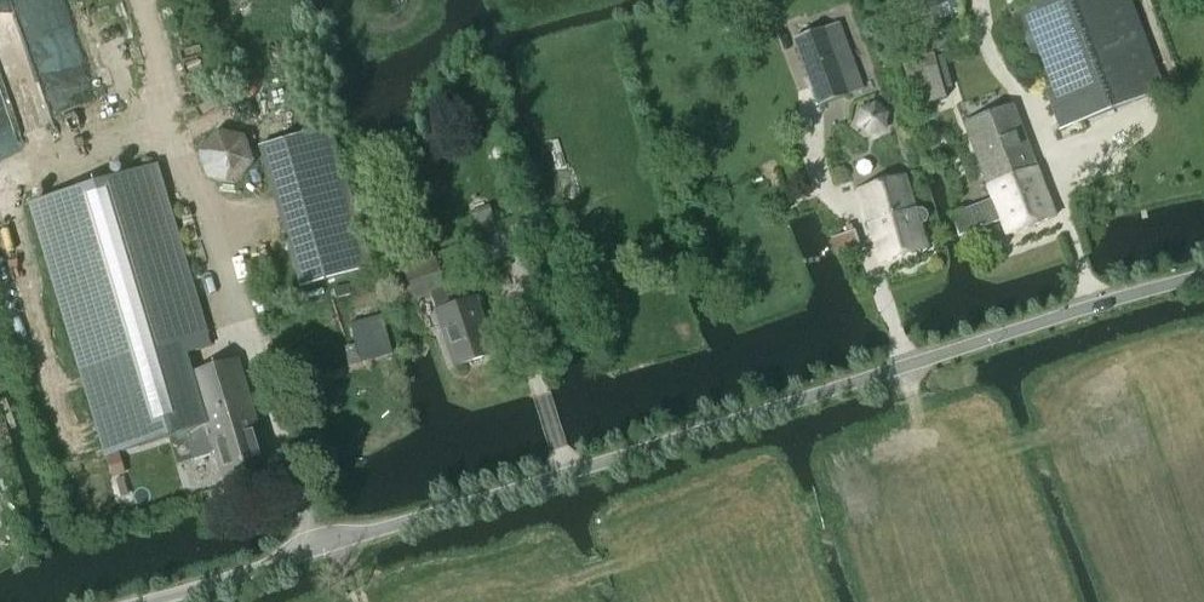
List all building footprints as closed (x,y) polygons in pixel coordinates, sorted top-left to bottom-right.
[(933,55),(964,46),(968,40),(956,0),(904,0),(915,33),(910,34),(918,59),(901,65),(915,108),(946,100),(933,55)] [(1013,7),(1059,129),(1163,90),(1129,0),(1033,0),(1013,7)] [(817,108),(864,90),(839,23),(792,41),(817,108)] [(885,113),(872,101),(857,105),(854,122),(866,134),(881,129),(885,113)] [(991,199),(951,215),(950,215),(959,237),(999,221),(1004,236),(1054,217),(1035,168),(1014,106),(963,126),(991,199)] [(234,186),(253,165),(244,136),(216,131),(197,153),(205,179),(234,186)] [(156,165),(29,203),(79,371),(105,458),(138,448),(172,438),(164,413),(181,408),(167,360),(168,360),(211,346),(207,333),(156,165)] [(902,174),(857,190),(879,262),(926,248),(920,226),(919,225),(921,224),(926,221),(927,216),(926,211),(921,208),(916,209),(914,209),(902,174)] [(835,256),(837,255),(858,248),(854,231),(831,239),(835,256)] [(406,271),(404,271),(414,300),(429,294),(454,367),(489,355),(477,322),(481,320),(474,300),(449,308),(433,261),(406,271)] [(360,363),(391,354),(381,315),(349,324),(360,363)] [(186,422),(182,423),(186,434),(194,460),(214,454),(225,489),(267,476),(254,432),(259,431),(237,359),(186,374),(198,418),(186,422)]
